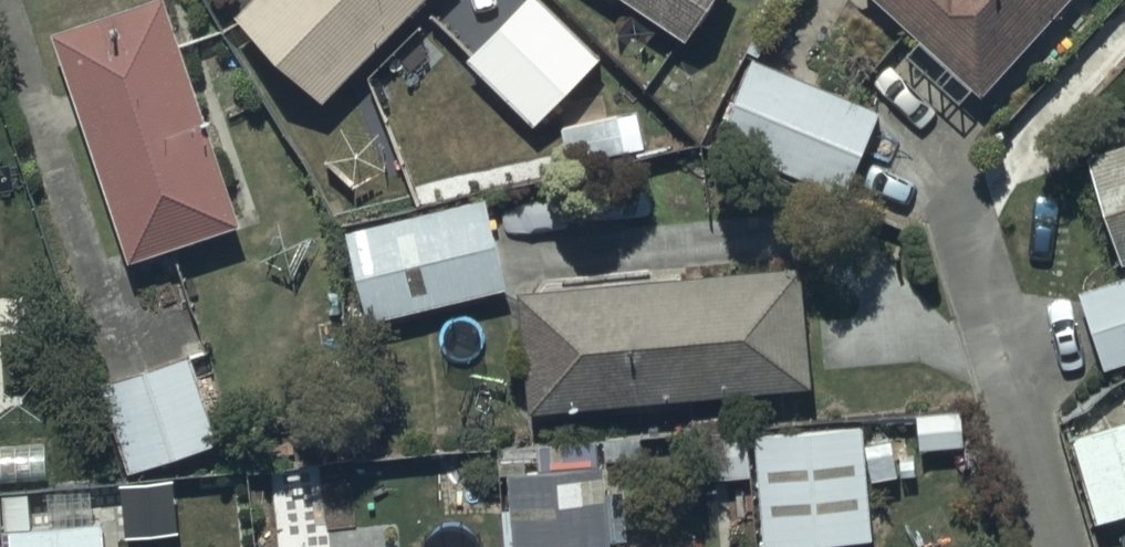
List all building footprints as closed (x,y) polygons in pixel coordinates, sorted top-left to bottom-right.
[(129,251),(243,212),(171,0),(126,0),(52,25),(129,251)] [(322,89),(410,0),(239,0),(235,4),(322,89)] [(466,52),(532,118),(598,52),(547,0),(518,0),(466,52)] [(684,30),(704,0),(639,0),(684,30)] [(981,87),(1062,0),(886,0),(981,87)] [(841,188),(875,100),(747,50),(713,139),(841,188)] [(1085,148),(1120,255),(1124,253),(1124,136),(1085,148)] [(479,189),(343,224),(368,320),(504,284),(479,189)] [(801,263),(519,283),(528,400),(810,381),(801,263)] [(1077,285),(1103,363),(1124,356),(1124,269),(1077,285)] [(221,435),(192,347),(98,378),(128,466),(221,435)] [(1091,516),(1124,507),(1124,415),(1068,430),(1091,516)] [(859,420),(752,429),(761,540),(868,532),(859,420)] [(746,423),(698,425),(700,473),(748,471),(746,423)] [(50,481),(47,441),(0,445),(0,486),(50,481)] [(507,469),(513,546),(609,546),(602,462),(507,469)] [(8,521),(11,546),(103,546),(98,510),(8,521)]
